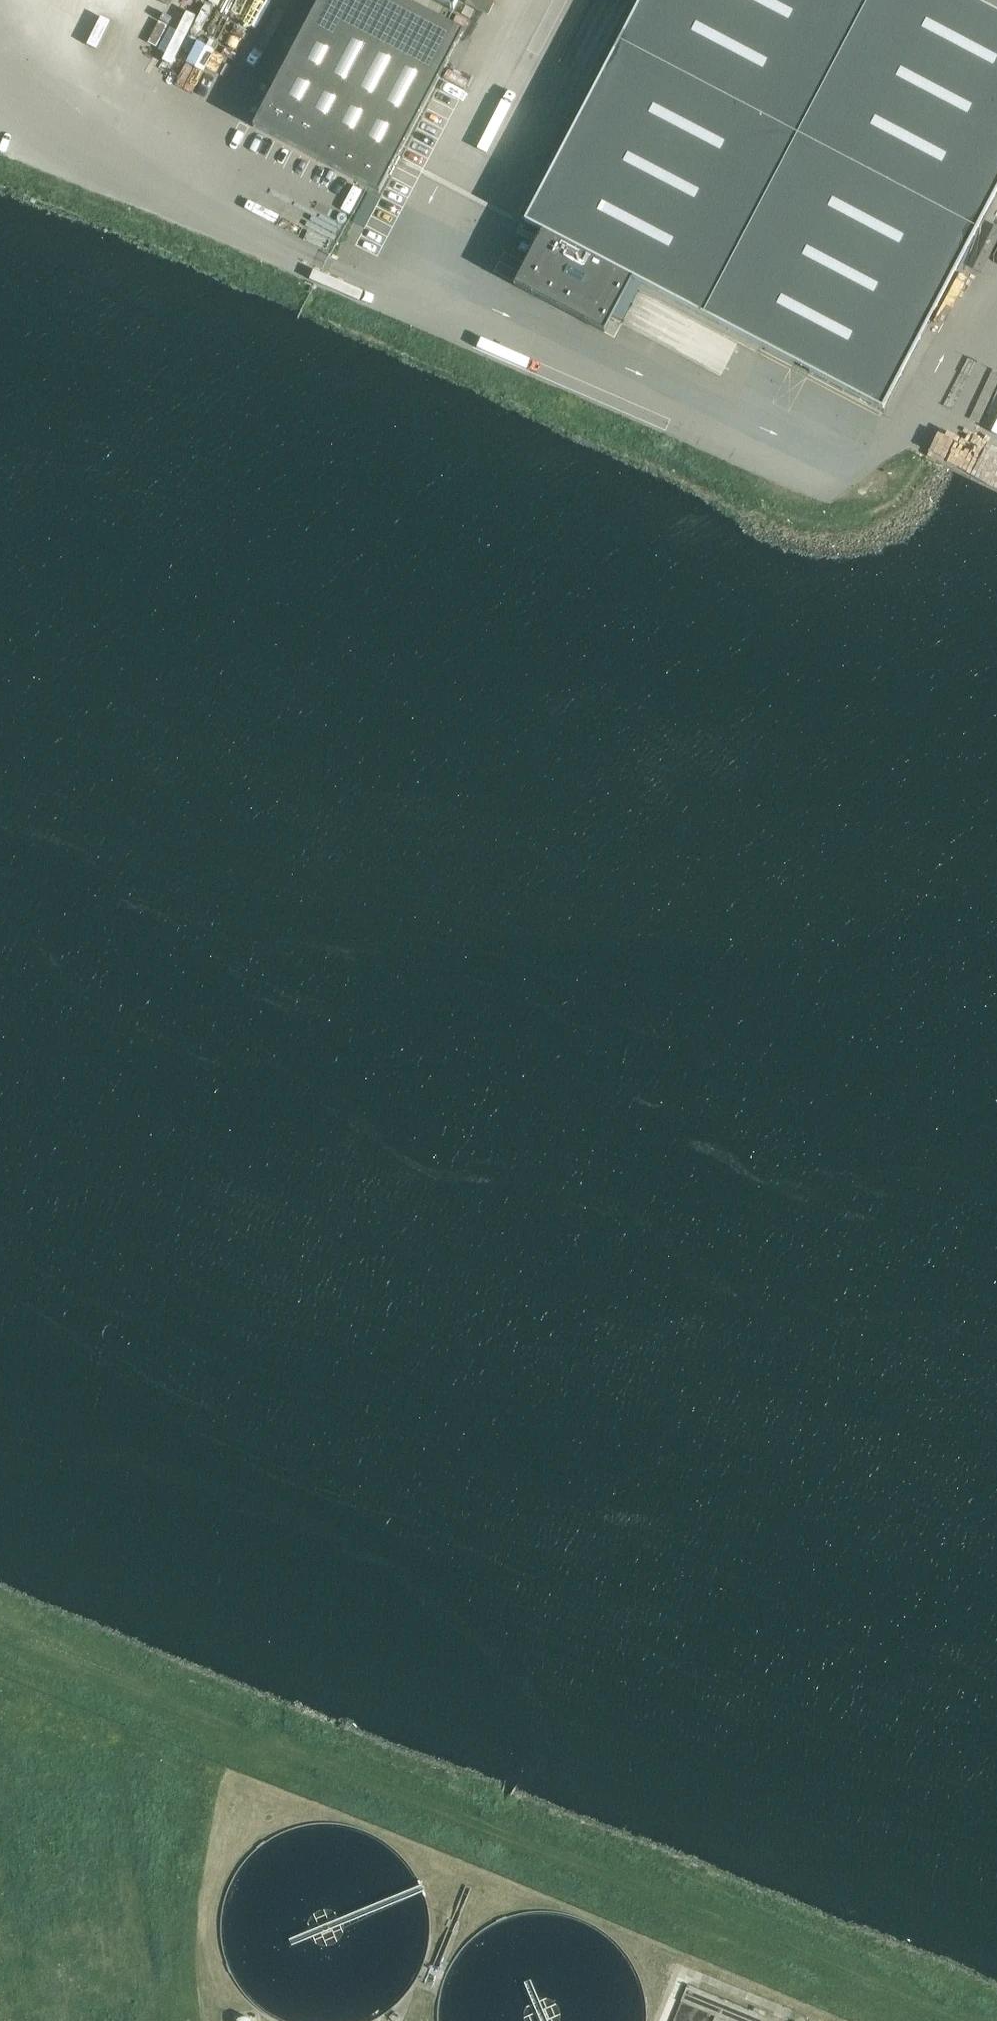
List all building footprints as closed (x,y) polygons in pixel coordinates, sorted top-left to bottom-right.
[(252,127),(379,193),(463,31),(404,0),(319,0),(252,127)] [(453,9),(458,0),(435,0),(453,9)] [(513,284),(604,332),(632,278),(883,410),(996,191),(996,13),(972,0),(641,0),(525,222),(542,231),(513,284)] [(764,2016),(766,2012),(765,2012),(763,2015),(757,2013),(759,2009),(755,2007),(753,2011),(688,1985),(673,2020),(762,2020),(764,2016)] [(254,2011),(234,2013),(234,2020),(256,2020),(254,2011)]
